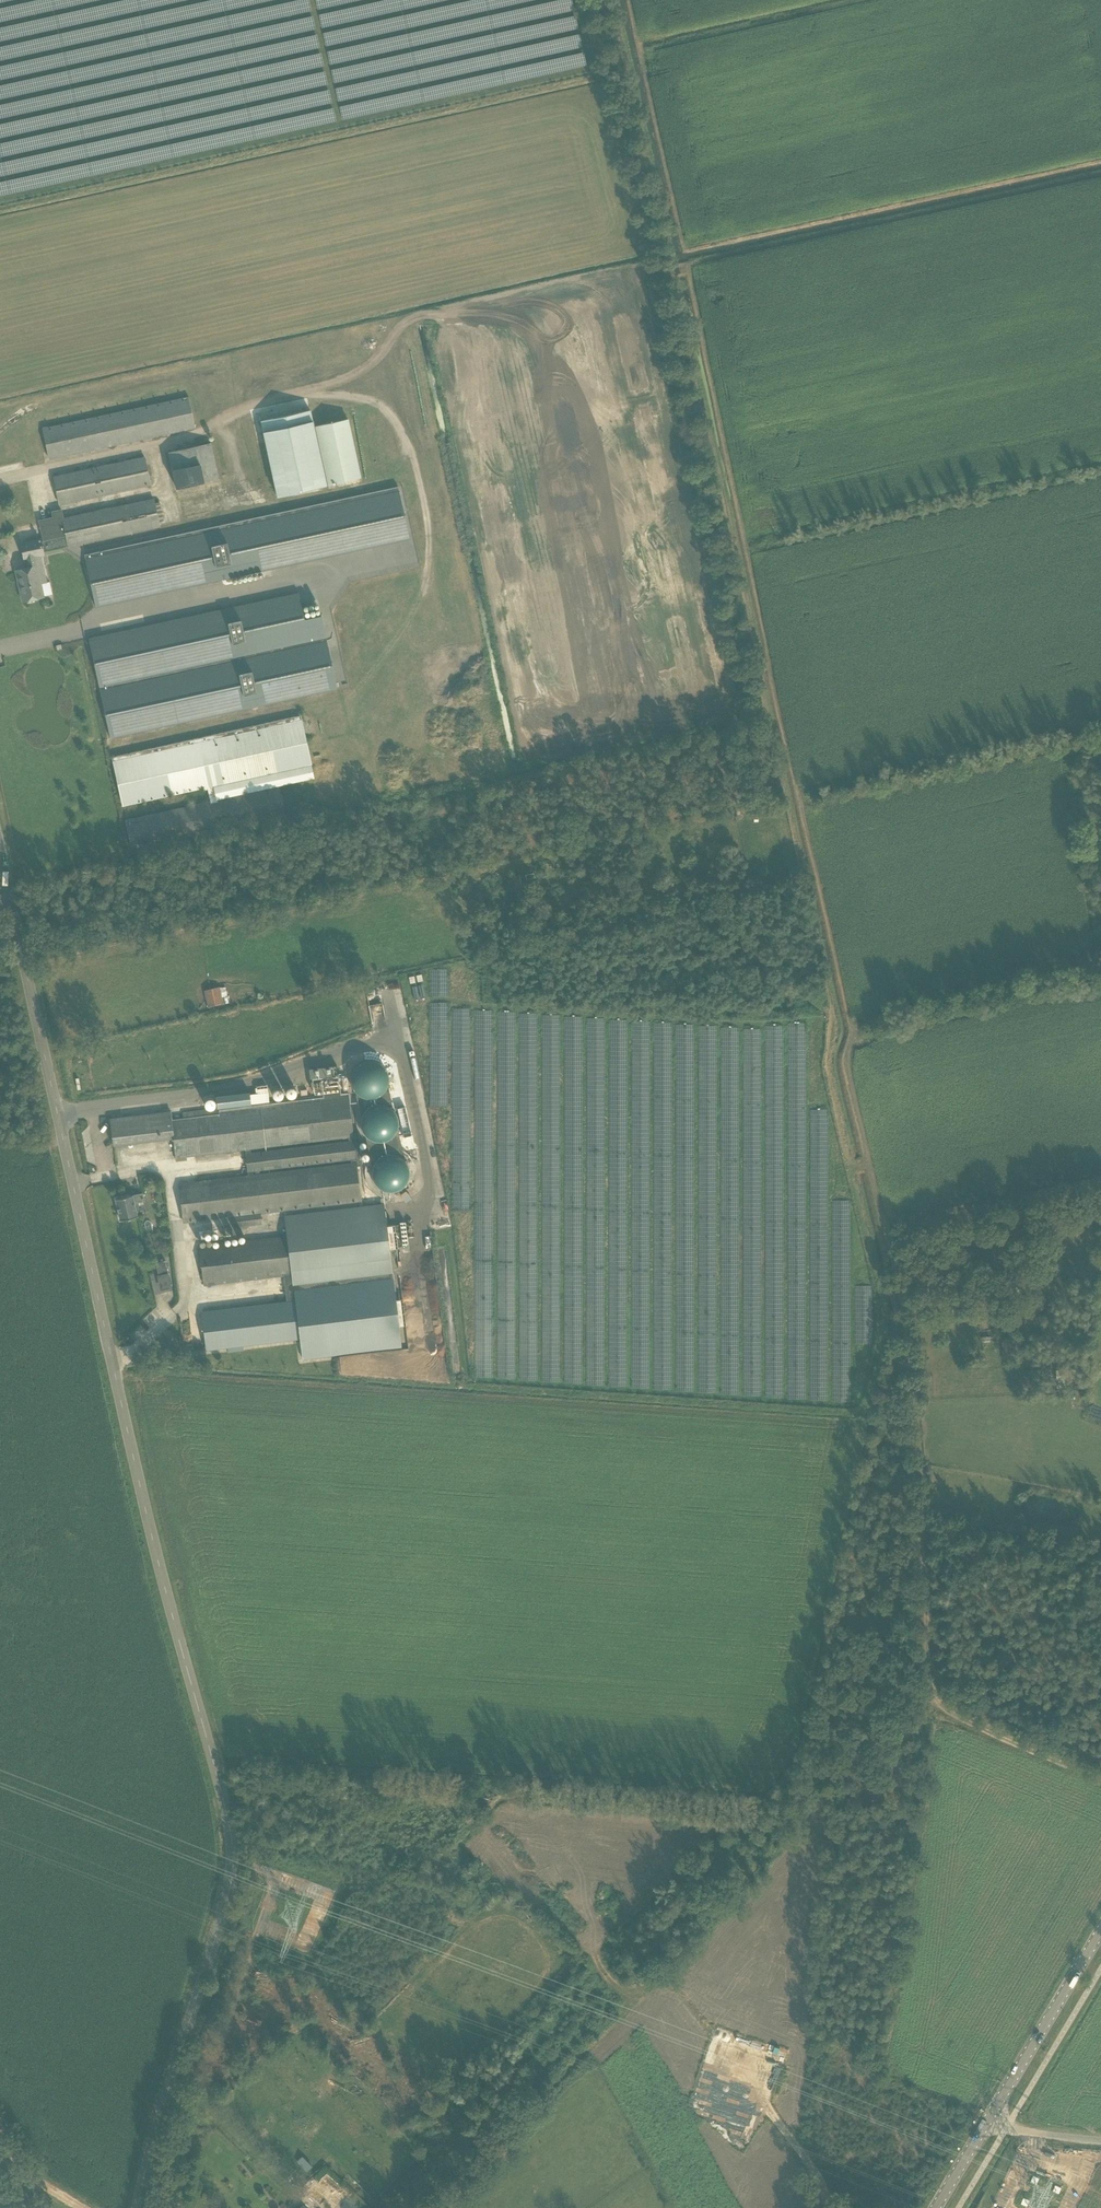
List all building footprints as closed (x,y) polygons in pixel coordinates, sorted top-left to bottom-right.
[(50,459),(60,457),(196,428),(189,397),(43,428),(50,459)] [(311,481),(327,477),(359,470),(348,419),(314,427),(310,411),(261,421),(276,488),(311,481)] [(212,443),(195,446),(194,446),(169,451),(177,487),(203,482),(203,483),(220,479),(212,443)] [(145,457),(64,475),(53,477),(59,504),(151,484),(145,457)] [(411,539),(399,485),(85,554),(86,559),(85,559),(96,607),(411,539)] [(29,568),(16,571),(18,581),(19,581),(20,587),(19,587),(22,601),(44,596),(43,595),(52,593),(43,551),(68,546),(79,543),(160,526),(159,522),(164,521),(160,502),(155,504),(154,499),(73,517),(63,519),(61,511),(51,513),(52,519),(37,522),(42,541),(41,541),(40,539),(21,543),(25,559),(27,559),(29,568)] [(321,608),(304,612),(300,593),(89,638),(110,738),(339,689),(337,682),(321,608)] [(194,739),(114,756),(125,805),(208,787),(210,802),(126,820),(132,848),(216,829),(285,814),(279,786),(314,778),(311,765),(301,715),(199,738),(199,741),(195,742),(194,739)] [(222,1005),(218,989),(218,988),(204,991),(208,1008),(222,1005)] [(355,1093),(384,1094),(385,1063),(356,1062),(355,1093)] [(309,1069),(310,1079),(332,1076),(331,1066),(309,1069)] [(216,1096),(217,1108),(251,1104),(250,1092),(216,1096)] [(356,1166),(360,1166),(356,1132),(352,1133),(348,1094),(182,1113),(182,1117),(172,1118),(174,1136),(174,1138),(176,1160),(187,1159),(187,1156),(245,1149),(245,1153),(248,1172),(248,1176),(190,1183),(179,1184),(183,1222),(194,1220),(234,1216),(235,1226),(262,1224),(261,1213),(360,1202),(356,1166)] [(388,1101),(361,1110),(372,1142),(399,1132),(388,1101)] [(174,1136),(172,1118),(171,1111),(110,1118),(113,1144),(174,1136)] [(383,1192),(410,1180),(396,1149),(369,1162),(383,1192)] [(142,1193),(116,1199),(120,1220),(137,1216),(134,1202),(144,1200),(142,1193)] [(288,1235),(199,1246),(204,1285),(215,1284),(283,1275),(285,1292),(391,1279),(387,1247),(395,1246),(392,1224),(385,1225),(382,1203),(285,1215),(288,1235)] [(165,1260),(155,1262),(161,1287),(170,1285),(165,1260)] [(286,1301),(201,1311),(206,1350),(228,1347),(228,1352),(244,1350),(243,1345),(301,1339),(303,1359),(400,1347),(397,1326),(405,1325),(402,1299),(394,1300),(391,1279),(285,1292),(286,1301)] [(360,2205),(342,2189),(325,2207),(357,2207),(360,2205)] [(305,2202),(310,2207),(319,2207),(323,2205),(314,2194),(305,2202)]
